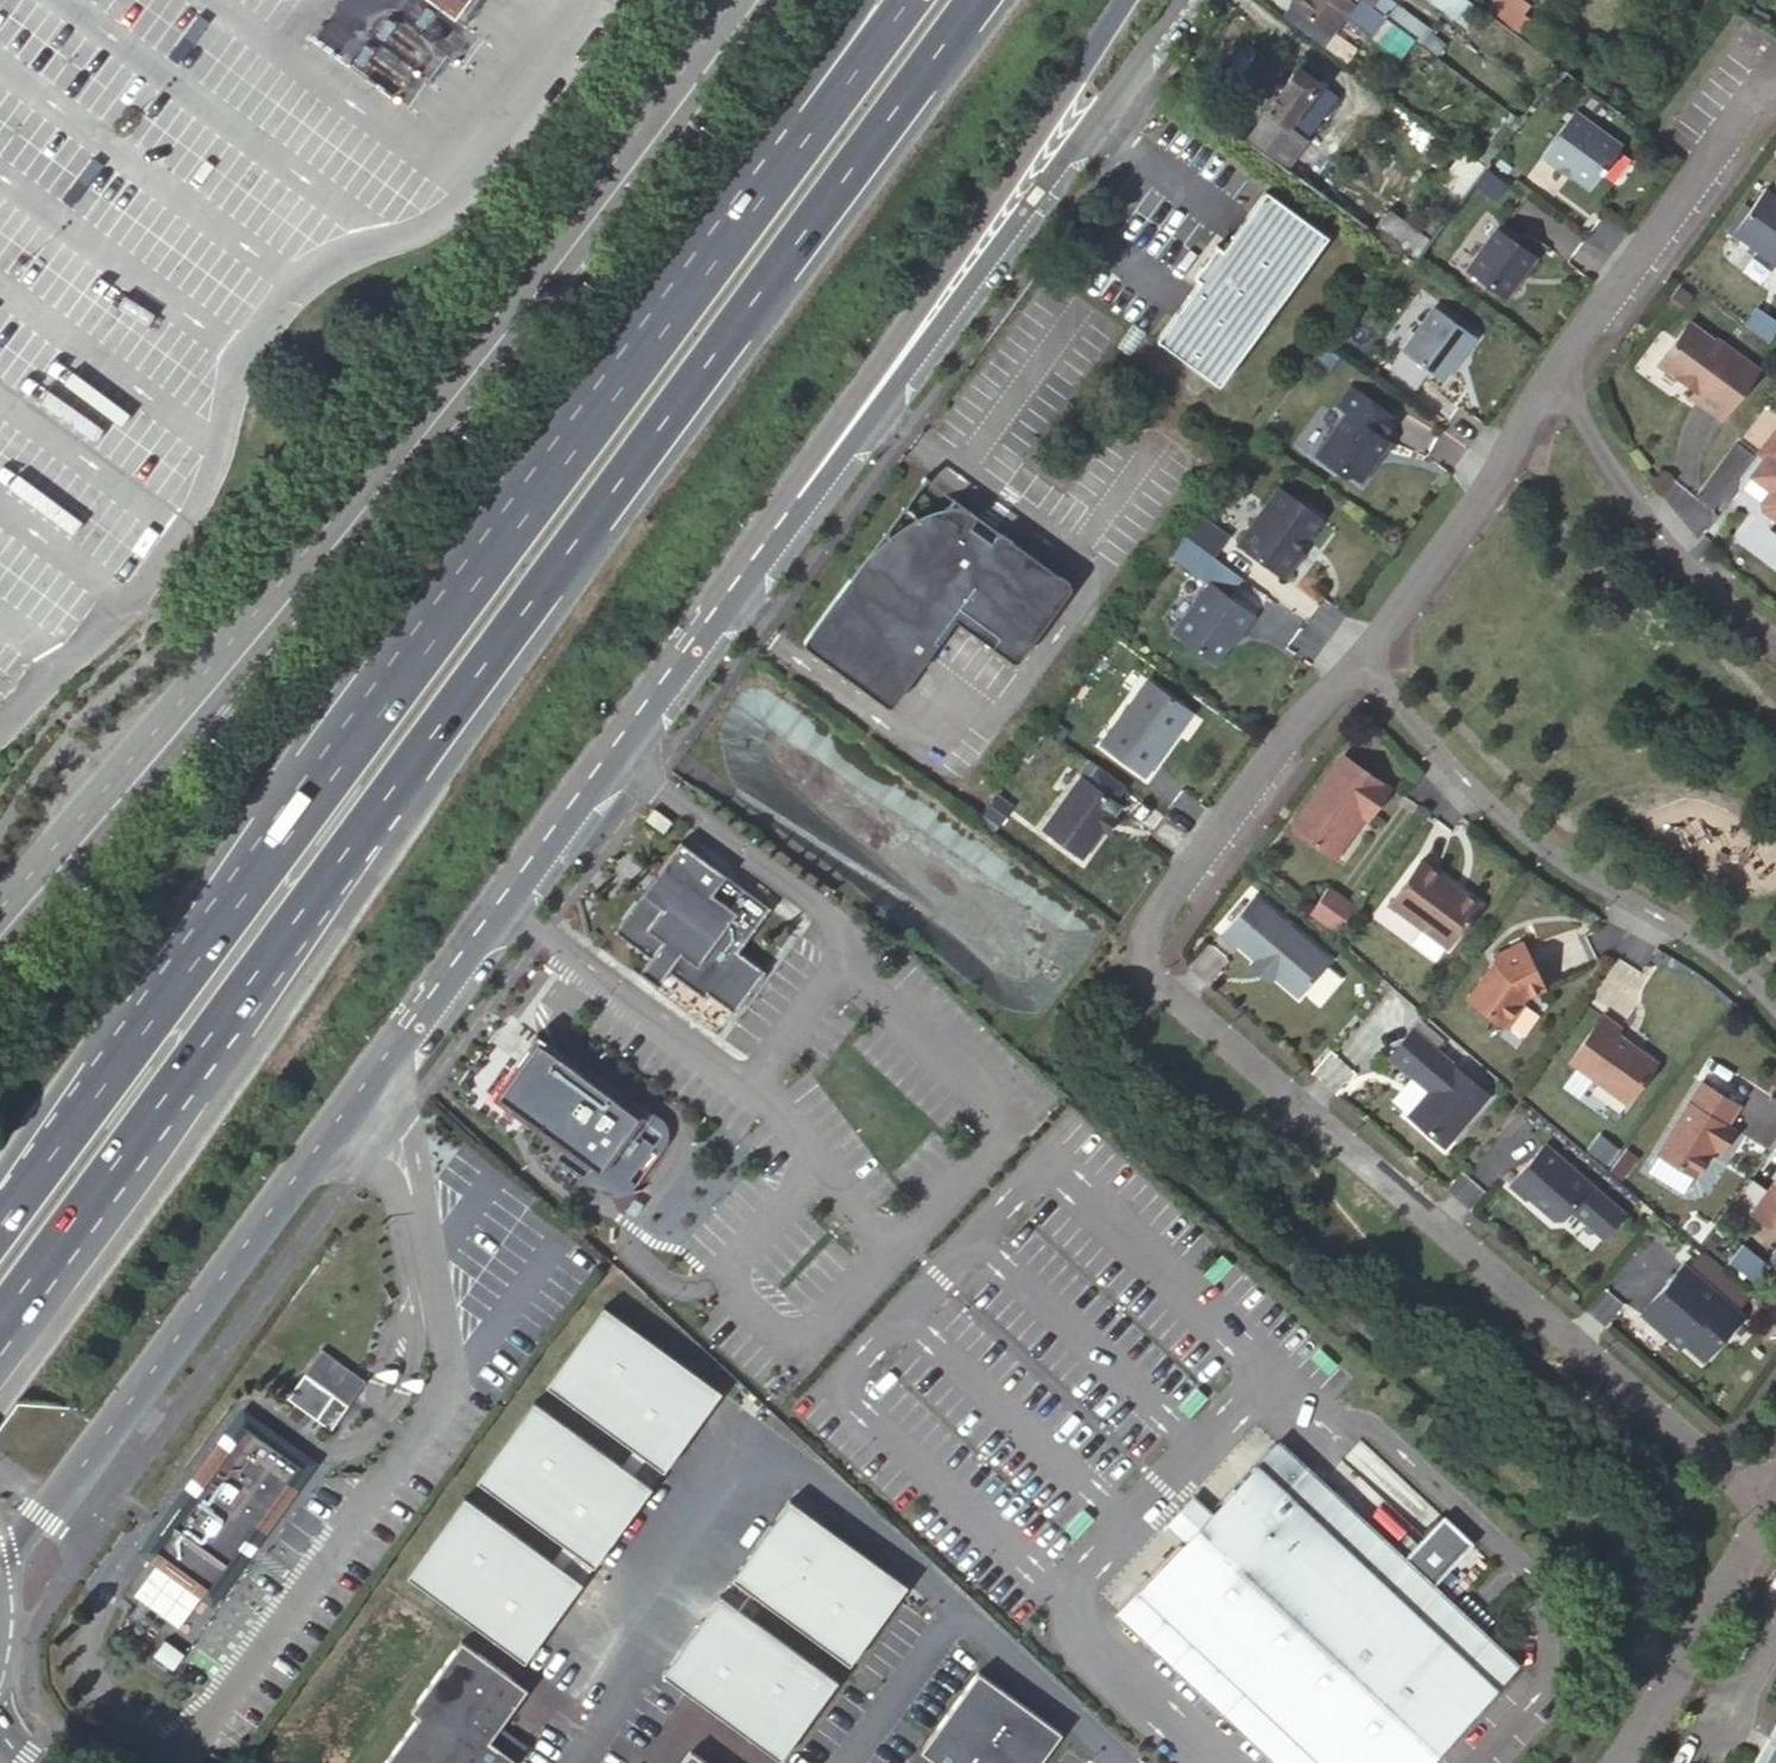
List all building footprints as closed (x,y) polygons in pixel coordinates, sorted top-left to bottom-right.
[(458,18),(471,0),(433,0),(458,18)] [(1361,0),(1295,0),(1291,6),(1330,33),(1350,7),(1384,33),(1392,22),(1388,19),(1361,0)] [(1388,19),(1392,22),(1404,31),(1414,18),(1391,0),(1361,0),(1388,19)] [(1453,18),(1466,0),(1430,0),(1453,18)] [(1482,10),(1468,0),(1466,0),(1453,18),(1468,29),(1482,10)] [(1533,48),(1546,31),(1523,15),(1530,5),(1524,0),(1493,0),(1484,12),(1533,48)] [(1291,6),(1283,16),(1322,45),(1330,33),(1291,6)] [(166,53),(180,63),(213,19),(199,8),(166,53)] [(1266,113),(1247,139),(1285,167),(1295,153),(1289,148),(1300,134),(1288,126),(1292,120),(1310,133),(1337,96),(1297,67),(1264,111),(1266,113)] [(1619,145),(1573,110),(1541,153),(1556,165),(1558,162),(1589,185),(1619,145)] [(1300,134),(1306,139),(1310,133),(1292,120),(1288,126),(1300,134)] [(1289,148),(1295,153),(1306,139),(1300,134),(1289,148)] [(1485,166),(1464,150),(1424,203),(1445,219),(1477,176),(1485,166)] [(61,195),(74,206),(107,162),(94,151),(61,195)] [(1764,189),(1748,209),(1730,234),(1775,268),(1775,198),(1764,189)] [(1219,384),(1329,235),(1266,190),(1223,248),(1217,244),(1194,276),(1200,280),(1158,339),(1219,384)] [(1748,209),(1743,205),(1724,230),(1730,234),(1748,209)] [(1417,257),(1430,239),(1411,225),(1389,209),(1375,227),(1417,257)] [(1416,219),(1411,225),(1430,239),(1434,233),(1416,219)] [(1534,257),(1496,228),(1465,268),(1504,297),(1534,257)] [(1434,306),(1402,349),(1442,379),(1474,336),(1434,306)] [(1711,343),(1685,325),(1657,367),(1683,385),(1684,383),(1696,391),(1691,398),(1724,421),(1759,370),(1717,342),(1711,343)] [(1380,438),(1395,418),(1348,385),(1334,404),(1344,412),(1313,454),(1336,470),(1342,469),(1359,482),(1374,462),(1373,456),(1384,440),(1380,438)] [(1775,440),(1775,427),(1755,453),(1762,458),(1775,440)] [(1762,458),(1748,475),(1767,490),(1759,501),(1760,509),(1775,521),(1775,440),(1762,458)] [(1277,487),(1236,544),(1282,578),(1302,551),(1297,548),(1319,517),(1277,487)] [(804,647),(805,647),(869,694),(883,705),(885,706),(887,706),(888,706),(889,706),(890,705),(891,704),(892,703),(893,702),(915,671),(953,620),(1007,659),(1009,660),(1010,661),(1011,662),(1012,662),(1013,662),(1014,662),(1015,661),(1016,661),(1018,660),(1061,600),(1068,591),(1068,590),(1069,590),(1069,589),(1069,588),(1070,587),(1069,586),(1069,585),(1069,584),(1068,583),(1067,582),(1058,576),(1036,559),(1008,539),(1004,536),(1002,535),(1001,534),(1000,534),(999,533),(998,533),(997,533),(995,534),(995,535),(994,535),(993,536),(993,537),(989,542),(968,527),(972,522),(972,521),(973,520),(973,519),(973,518),(973,517),(973,516),(972,515),(972,514),(971,513),(970,512),(968,511),(966,510),(965,510),(963,509),(960,508),(958,508),(956,507),(953,507),(951,507),(948,507),(946,507),(942,507),(936,508),(929,510),(922,513),(916,516),(909,519),(903,523),(898,527),(892,531),(886,536),(881,540),(876,545),(871,551),(866,556),(862,561),(857,567),(853,573),(851,575),(849,578),(848,578),(827,606),(815,623),(803,639),(803,640),(803,641),(802,641),(802,642),(803,644),(803,645),(803,646),(804,647)] [(1183,535),(1168,555),(1197,576),(1211,556),(1183,535)] [(1239,635),(1253,616),(1208,584),(1172,633),(1214,664),(1237,633),(1239,635)] [(1187,710),(1146,680),(1099,744),(1142,776),(1173,733),(1171,732),(1187,710)] [(1341,756),(1290,829),(1329,857),(1359,815),(1365,820),(1387,789),(1341,756)] [(1124,786),(1095,766),(1087,760),(1076,775),(1078,777),(1040,830),(1079,859),(1100,831),(1109,818),(1118,806),(1112,802),(1124,786)] [(995,795),(982,813),(996,823),(1009,805),(995,795)] [(1109,818),(1100,831),(1105,834),(1114,822),(1109,818)] [(768,909),(679,843),(613,931),(649,958),(637,973),(655,986),(667,971),(702,998),(705,994),(732,1013),(762,973),(736,952),(768,909)] [(1418,861),(1386,903),(1446,948),(1477,905),(1458,890),(1457,892),(1433,875),(1434,873),(1418,861)] [(1352,907),(1326,888),(1308,912),(1334,931),(1352,907)] [(1330,960),(1253,896),(1222,933),(1255,961),(1274,977),(1299,997),(1330,960)] [(1497,964),(1489,967),(1466,998),(1505,1027),(1522,1003),(1519,1002),(1522,998),(1543,988),(1520,942),(1493,956),(1497,964)] [(1274,977),(1255,961),(1250,967),(1269,982),(1274,977)] [(1576,1057),(1630,1103),(1658,1070),(1657,1061),(1624,1034),(1628,1029),(1611,1015),(1576,1057)] [(1443,1147),(1487,1095),(1411,1030),(1388,1057),(1428,1092),(1407,1116),(1443,1147)] [(532,1043),(492,1097),(599,1176),(601,1173),(621,1188),(629,1188),(634,1185),(663,1146),(663,1142),(663,1136),(661,1132),(641,1119),(644,1115),(544,1043),(545,1040),(537,1034),(530,1042),(532,1043)] [(1724,1123),(1736,1103),(1696,1081),(1655,1154),(1694,1176),(1712,1145),(1719,1150),(1732,1128),(1724,1123)] [(1591,1185),(1543,1144),(1509,1184),(1525,1199),(1527,1197),(1554,1219),(1561,1219),(1591,1185)] [(1754,1210),(1775,1225),(1775,1180),(1754,1210)] [(1751,1280),(1765,1262),(1738,1242),(1725,1260),(1751,1280)] [(1742,1313),(1683,1263),(1640,1314),(1664,1335),(1668,1331),(1680,1341),(1702,1360),(1742,1313)] [(543,1383),(660,1469),(718,1390),(601,1304),(543,1383)] [(1668,1331),(1664,1335),(1677,1346),(1680,1341),(1668,1331)] [(350,1402),(308,1370),(291,1396),(307,1410),(316,1416),(334,1427),(350,1402)] [(531,1399),(474,1478),(591,1564),(649,1485),(531,1399)] [(307,1461),(254,1424),(241,1442),(237,1439),(151,1560),(210,1604),(231,1575),(298,1483),(293,1479),(307,1461)] [(1513,1664),(1430,1586),(1472,1541),(1442,1513),(1400,1558),(1276,1440),(1210,1511),(1193,1494),(1166,1524),(1183,1540),(1117,1608),(1282,1762),(1421,1762),(1513,1664)] [(404,1574),(521,1659),(579,1580),(462,1495),(404,1574)] [(787,1498),(729,1577),(846,1662),(904,1583),(787,1498)] [(717,1593),(659,1672),(777,1758),(834,1679),(717,1593)] [(457,1640),(406,1710),(414,1716),(380,1762),(508,1762),(511,1759),(485,1740),(496,1726),(523,1688),(457,1640)] [(975,1669),(917,1748),(937,1762),(1034,1762),(1058,1730),(975,1669)] [(1774,1741),(1761,1762),(1775,1762),(1775,1721),(1768,1735),(1767,1736),(1774,1741)] [(521,1745),(496,1726),(485,1740),(511,1759),(521,1745)] [(1753,1759),(1760,1762),(1761,1762),(1774,1741),(1767,1736),(1768,1735),(1767,1735),(1753,1759)] [(688,1748),(677,1762),(708,1762),(688,1748)] [(917,1748),(906,1762),(907,1762),(937,1762),(917,1748)]
